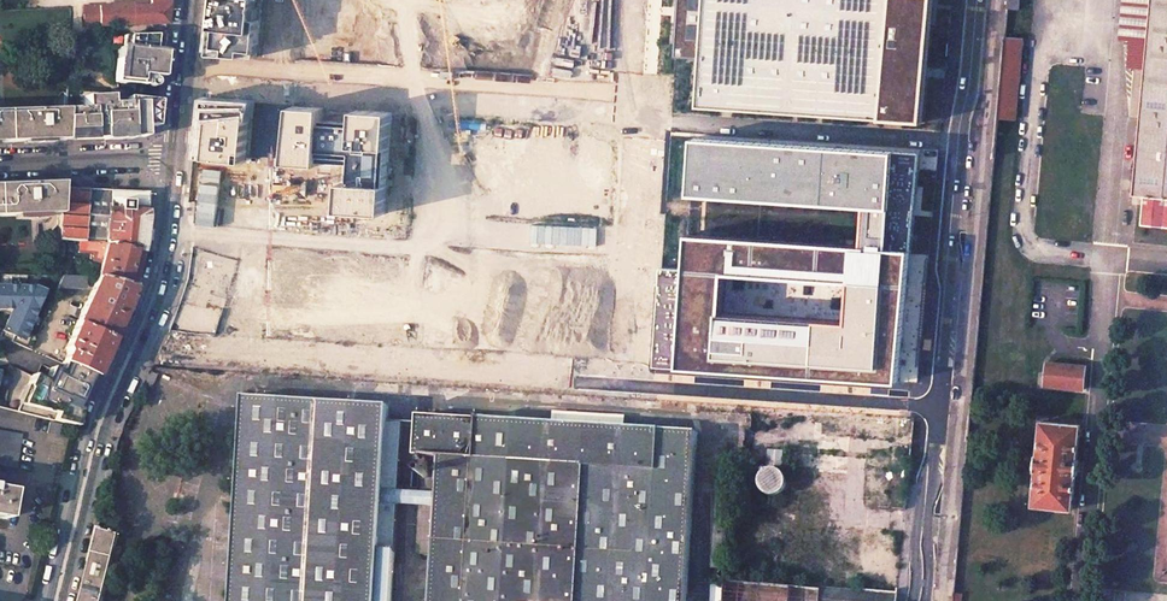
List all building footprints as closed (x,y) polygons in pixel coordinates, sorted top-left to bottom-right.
[(83,6),(84,27),(166,23),(169,0),(150,0),(150,7),(133,7),(133,5),(83,6)] [(256,65),(262,0),(221,0),(215,61),(256,65)] [(312,62),(404,68),(408,16),(362,13),(362,0),(316,0),(312,62)] [(436,68),(537,74),(538,56),(549,57),(552,2),(559,3),(559,0),(507,0),(506,24),(439,20),(436,68)] [(924,122),(931,0),(682,0),(679,50),(696,51),(692,109),(924,122)] [(1007,8),(1019,9),(1020,0),(1008,0),(1007,8)] [(1132,196),(1144,198),(1141,223),(1166,226),(1166,0),(1151,0),(1132,196)] [(165,35),(124,36),(125,48),(121,48),(118,81),(134,82),(152,84),(154,76),(161,77),(163,56),(165,35)] [(1004,36),(993,156),(1012,157),(1023,38),(1004,36)] [(156,116),(158,100),(133,98),(127,97),(126,99),(111,98),(111,95),(85,96),(85,108),(66,108),(65,140),(144,137),(144,125),(155,126),(156,116)] [(201,161),(247,165),(252,105),(206,101),(201,161)] [(56,140),(65,140),(66,108),(56,109),(0,111),(0,142),(56,140)] [(376,218),(382,114),(345,112),(344,127),(317,126),(318,111),(281,109),(278,165),(310,166),(311,152),(345,154),(343,186),(333,186),(331,216),(376,218)] [(681,365),(900,381),(910,252),(887,249),(894,152),(697,137),(693,193),(865,204),(864,247),(691,237),(681,365)] [(14,215),(49,214),(59,214),(60,188),(60,182),(28,183),(0,185),(0,216),(14,215)] [(118,190),(60,188),(59,214),(58,225),(57,241),(106,243),(141,252),(143,244),(146,214),(148,195),(148,192),(118,190)] [(106,243),(96,278),(132,286),(137,266),(141,252),(106,243)] [(274,288),(269,335),(353,343),(357,273),(304,271),(303,293),(274,288)] [(400,276),(394,344),(467,351),(471,306),(451,304),(455,285),(420,284),(421,277),(400,276)] [(84,278),(63,277),(59,287),(84,288),(84,278)] [(132,286),(96,278),(76,323),(111,339),(115,329),(127,303),(129,299),(132,286)] [(37,335),(26,330),(44,291),(35,286),(0,286),(0,307),(14,307),(4,330),(14,335),(12,340),(31,349),(37,335)] [(104,354),(111,339),(76,323),(65,348),(67,352),(62,363),(94,377),(104,354)] [(1086,366),(1046,362),(1044,385),(1084,390),(1086,366)] [(62,363),(59,371),(50,367),(44,380),(32,374),(27,387),(29,388),(23,400),(21,400),(16,411),(25,413),(50,420),(72,425),(75,426),(78,416),(81,406),(88,390),(90,385),(94,377),(62,363)] [(151,387),(156,375),(149,371),(146,376),(143,383),(151,387)] [(691,423),(407,416),(440,492),(417,492),(378,403),(237,399),(231,600),(390,600),(393,506),(432,507),(430,600),(687,600),(691,423)] [(1080,425),(1041,421),(1033,505),(1072,509),(1080,425)] [(60,425),(49,422),(46,432),(58,435),(59,430),(60,425)] [(0,431),(0,464),(15,467),(21,434),(0,431)] [(763,451),(762,494),(783,494),(784,468),(782,468),(782,451),(763,451)] [(6,519),(12,489),(0,487),(0,518),(6,519)] [(99,526),(81,600),(103,600),(115,554),(125,556),(129,544),(123,542),(125,534),(120,533),(99,526)] [(897,592),(711,579),(710,600),(896,600),(897,592)]
